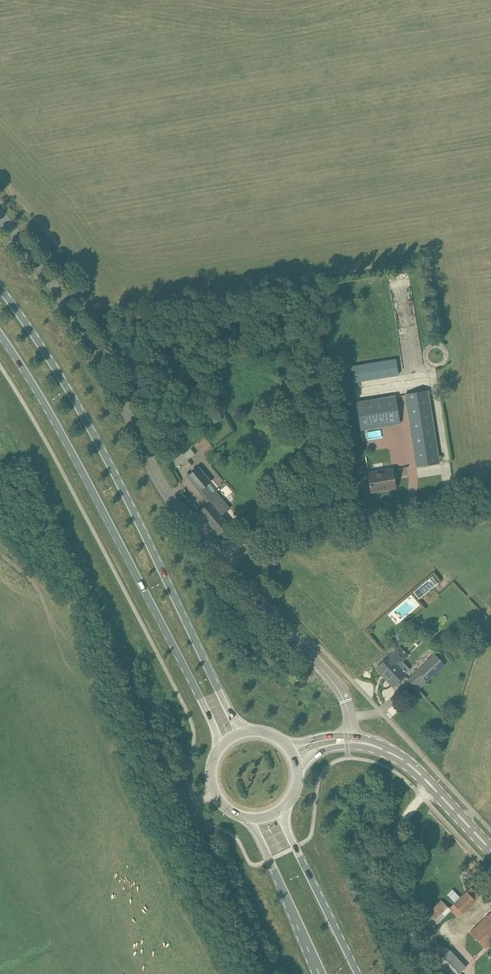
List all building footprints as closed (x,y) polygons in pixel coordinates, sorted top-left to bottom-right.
[(396,359),(352,366),(354,382),(398,375),(396,359)] [(405,394),(417,466),(439,463),(428,391),(405,394)] [(395,396),(357,402),(361,430),(400,423),(395,396)] [(210,415),(215,424),(222,419),(218,411),(210,415)] [(189,446),(182,452),(188,460),(195,454),(189,446)] [(211,481),(198,466),(186,476),(209,503),(199,511),(219,535),(229,526),(227,523),(228,521),(226,519),(224,520),(222,518),(230,511),(214,492),(216,491),(209,483),(211,481)] [(368,472),(371,492),(396,488),(393,468),(368,472)] [(438,583),(433,577),(423,583),(413,592),(418,598),(429,590),(438,583)] [(409,656),(400,646),(377,668),(383,674),(384,672),(387,675),(386,675),(395,685),(406,674),(399,665),(409,656)] [(445,665),(436,656),(408,680),(414,686),(423,678),(427,682),(445,665)] [(452,888),(446,893),(453,901),(448,907),(456,916),(473,900),(465,890),(459,895),(452,888)] [(429,932),(450,908),(439,899),(418,922),(429,932)] [(490,944),(490,913),(470,932),(485,949),(490,944)] [(448,973),(459,973),(466,967),(450,950),(437,962),(448,973)]
